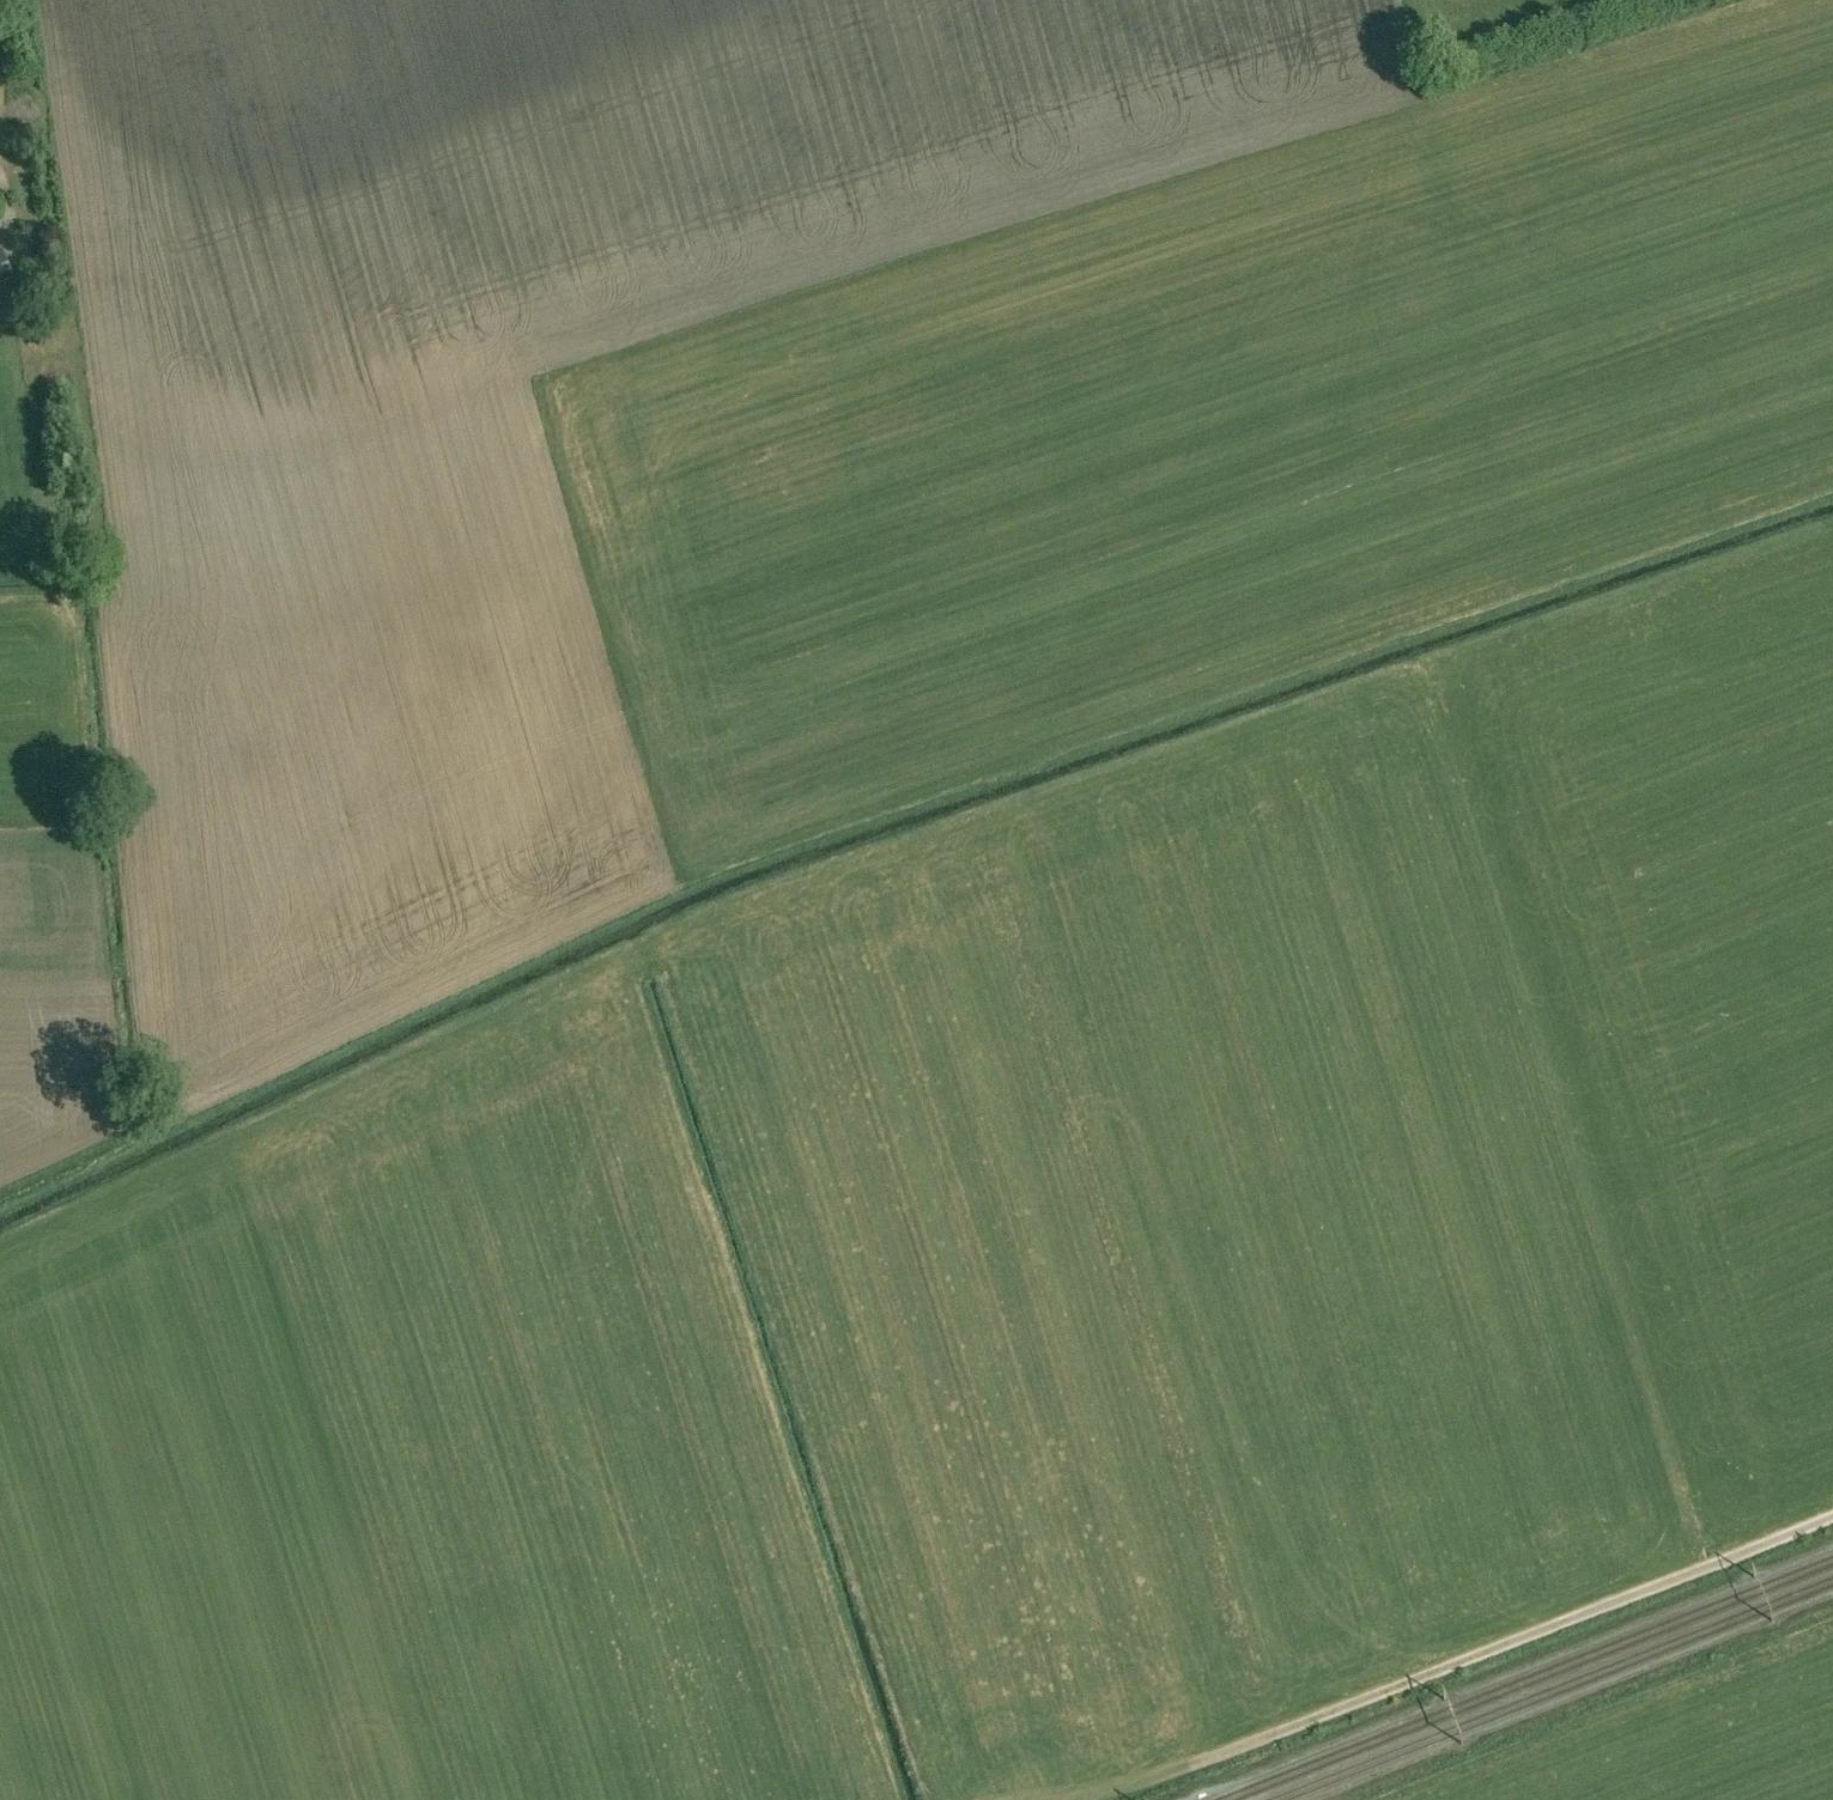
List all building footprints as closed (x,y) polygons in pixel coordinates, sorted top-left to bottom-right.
[(16,281),(0,247),(0,287),(16,281)]
